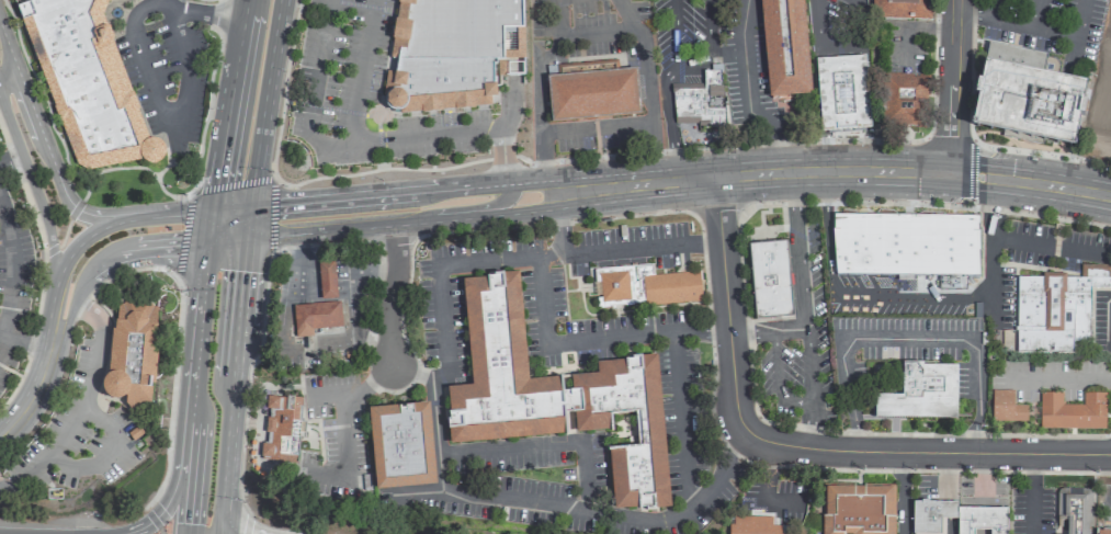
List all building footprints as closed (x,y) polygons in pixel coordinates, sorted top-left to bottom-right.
[(15,5),(30,0),(108,0),(105,1),(100,12),(111,41),(145,135),(146,138),(152,138),(157,140),(160,144),(162,149),(161,152),(160,157),(157,160),(151,162),(144,162),(138,158),(84,168),(76,164),(15,5)] [(387,56),(395,57),(393,71),(384,70),(379,100),(390,111),(398,113),(489,104),(488,98),(494,96),(494,83),(491,83),(490,64),(494,64),(494,59),(501,59),(501,57),(521,57),(520,0),(396,0),(387,56)] [(768,98),(760,0),(802,0),(810,94),(768,98)] [(871,20),(871,0),(932,0),(931,21),(871,20)] [(983,69),(987,43),(1046,55),(1042,73),(1086,82),(1073,147),(972,125),(977,94),(974,93),(977,79),(980,80),(983,69)] [(814,59),(819,59),(862,56),(863,56),(870,126),(868,127),(824,130),(820,130),(814,59)] [(549,121),(638,116),(636,69),(617,70),(617,61),(546,65),(549,121)] [(672,88),(705,87),(705,69),(725,69),(725,123),(672,123),(672,88)] [(926,127),(881,127),(882,73),(927,75),(926,127)] [(977,276),(834,273),(829,228),(830,227),(831,213),(976,215),(977,276)] [(747,246),(785,242),(792,319),(755,322),(747,246)] [(336,299),(319,300),(317,265),(333,264),(336,299)] [(700,303),(643,307),(596,310),(592,270),(651,265),(653,276),(698,272),(700,303)] [(1080,265),(1110,265),(1110,288),(1089,288),(1088,343),(1073,343),(1073,353),(1016,353),(1016,342),(1016,276),(1042,276),(1042,274),(1065,274),(1065,276),(1073,276),(1079,276),(1080,265)] [(524,380),(559,377),(564,434),(447,445),(443,387),(468,385),(460,276),(514,272),(524,380)] [(292,306),(339,302),(341,329),(310,331),(311,337),(294,339),(294,332),(292,306)] [(104,404),(114,320),(159,326),(149,409),(104,404)] [(568,375),(596,373),(594,360),(655,355),(668,507),(612,511),(605,429),(574,432),(568,375)] [(902,365),(955,365),(955,396),(955,419),(874,419),(874,396),(902,396),(902,365)] [(1012,406),(1025,406),(1025,422),(990,422),(990,390),(1012,390),(1012,406)] [(1081,393),(1104,394),(1104,406),(1104,430),(1081,430),(1061,430),(1039,429),(1039,405),(1039,394),(1061,394),(1061,405),(1081,406),(1081,393)] [(263,454),(296,457),(301,398),(269,396),(263,454)] [(433,484),(373,489),(366,408),(427,404),(433,484)] [(893,485),(893,533),(821,533),(821,485),(893,485)] [(1085,516),(1085,533),(1066,533),(1066,516),(1055,516),(1055,492),(1056,490),(1058,489),(1061,488),(1063,488),(1087,489),(1088,489),(1090,490),(1091,491),(1091,492),(1091,516),(1085,516)] [(944,520),(944,533),(911,533),(911,519),(911,502),(944,502),(955,503),(955,520),(944,520)] [(973,530),(973,533),(956,533),(956,510),(973,510),(1006,510),(1006,530),(1006,533),(988,533),(988,530),(973,530)] [(786,526),(786,533),(728,533),(728,516),(770,516),(770,526),(786,526)]
